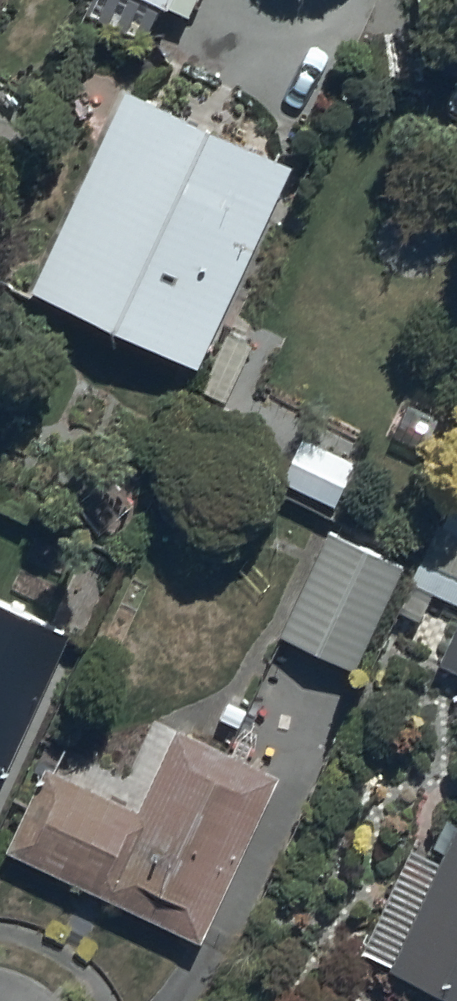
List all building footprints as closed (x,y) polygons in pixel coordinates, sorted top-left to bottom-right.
[(91,0),(147,30),(163,0),(91,0)] [(131,73),(36,269),(201,349),(188,376),(229,396),(258,337),(221,319),(300,155),(131,73)] [(447,95),(456,100),(456,74),(447,95)] [(406,576),(456,601),(456,471),(406,576)] [(327,522),(284,620),(359,653),(402,555),(327,522)] [(73,621),(0,588),(0,783),(73,621)] [(438,655),(456,664),(456,616),(438,655)] [(144,801),(46,756),(8,839),(209,931),(284,765),(181,718),(144,801)] [(364,937),(456,984),(456,814),(437,853),(413,841),(364,937)]
